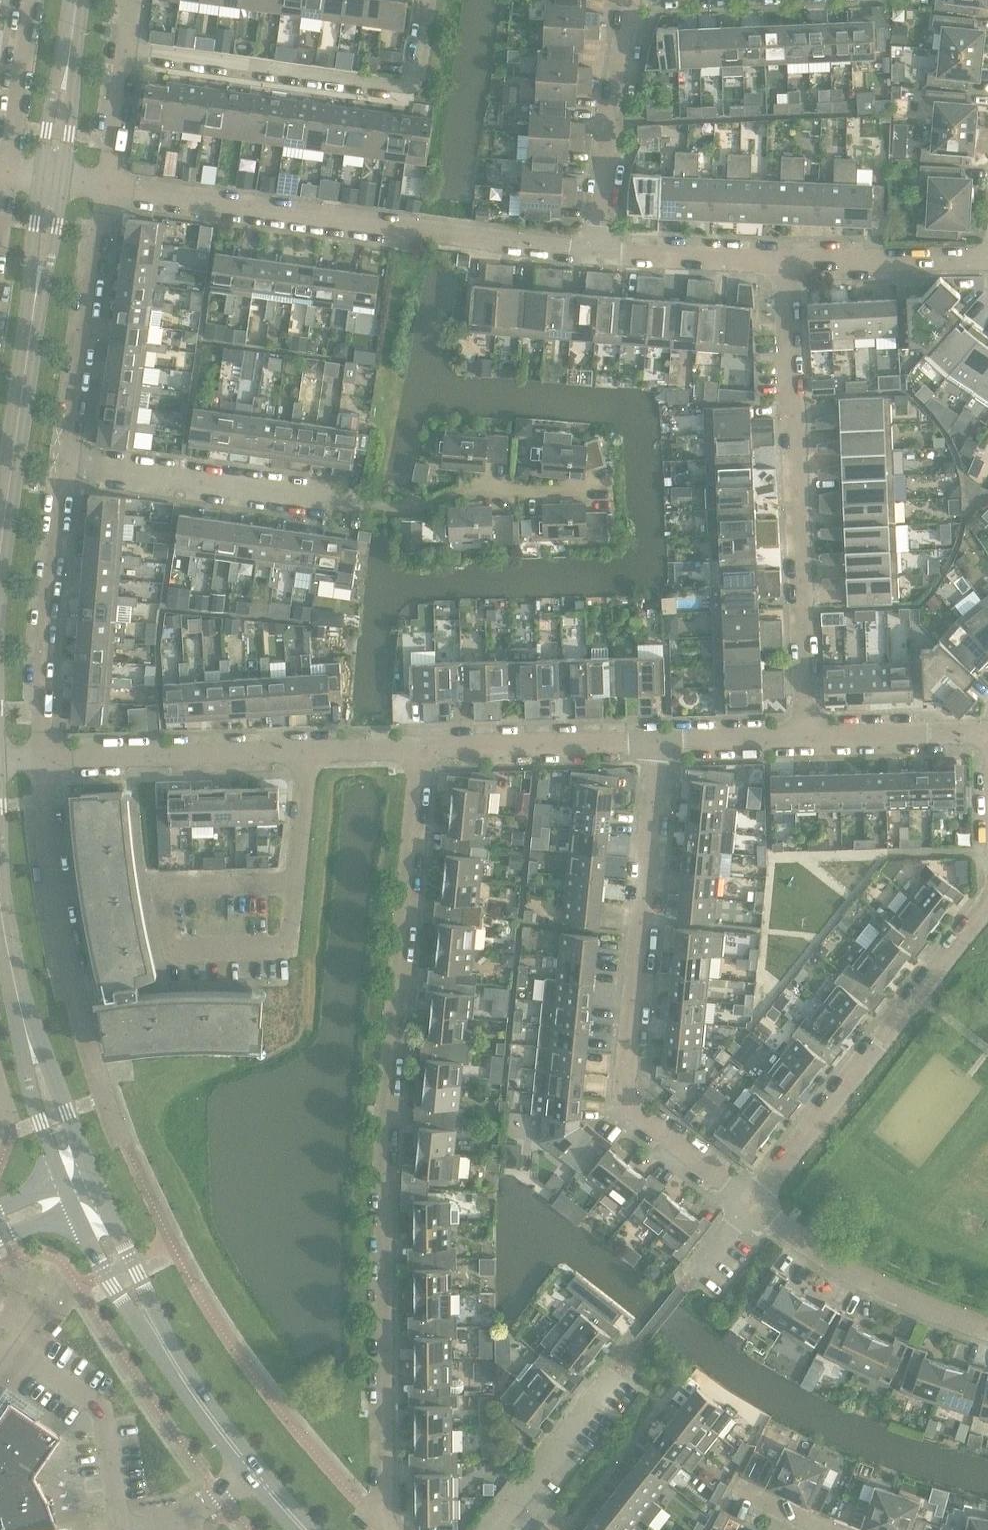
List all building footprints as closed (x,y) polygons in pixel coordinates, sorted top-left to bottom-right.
[(242,6),(262,9),(263,0),(243,0),(242,6)] [(262,9),(283,12),(284,0),(263,0),(262,9)] [(283,12),(303,15),(305,0),(284,0),(283,12)] [(303,15),(323,18),(326,0),(305,0),(303,15)] [(323,18),(343,20),(346,0),(326,0),(323,18)] [(343,20),(364,23),(367,0),(346,0),(343,20)] [(364,23),(384,26),(387,0),(367,0),(364,23)] [(384,26),(405,29),(409,0),(387,0),(384,26)] [(547,23),(600,26),(600,13),(585,12),(586,0),(548,0),(547,23)] [(935,10),(976,15),(977,5),(981,5),(983,6),(986,1),(986,0),(937,0),(935,10)] [(943,34),(941,51),(982,55),(983,52),(983,49),(983,46),(983,41),(982,38),(982,35),(980,29),(979,30),(975,29),(976,19),(935,15),(933,27),(938,28),(943,34)] [(874,21),(851,22),(853,58),(875,57),(875,51),(887,51),(886,27),(874,27),(874,21)] [(851,22),(829,23),(831,59),(853,58),(851,22)] [(547,23),(545,49),(545,51),(579,53),(579,54),(583,54),(584,38),(599,39),(600,26),(547,23)] [(829,23),(808,24),(809,60),(831,59),(829,23)] [(808,24),(786,25),(788,61),(809,60),(808,24)] [(786,25),(764,26),(766,62),(788,61),(786,25)] [(893,25),(892,43),(906,44),(907,26),(893,25)] [(764,26),(743,27),(744,63),(766,62),(764,26)] [(180,27),(177,45),(193,47),(196,29),(180,27)] [(657,28),(646,70),(680,68),(678,27),(657,28)] [(679,27),(678,27),(680,68),(681,68),(681,66),(701,65),(699,29),(679,30),(679,27)] [(743,27),(721,28),(723,64),(723,76),(745,75),(744,63),(743,27)] [(218,28),(215,51),(229,53),(232,29),(218,28)] [(721,28),(699,29),(701,65),(723,64),(721,28)] [(152,30),(150,42),(175,46),(176,34),(152,30)] [(300,35),(299,47),(306,48),(308,36),(300,35)] [(278,47),(276,60),(296,63),(298,49),(278,47)] [(298,49),(296,63),(312,65),(314,49),(306,48),(299,47),(298,49)] [(540,49),(539,78),(592,81),(593,68),(578,67),(579,54),(579,53),(545,51),(545,49),(540,49)] [(339,55),(337,68),(353,70),(355,53),(339,51),(339,55)] [(390,51),(389,60),(403,62),(405,53),(390,51)] [(982,55),(941,51),(939,68),(933,73),(929,73),(928,85),(968,89),(969,79),(974,79),(975,80),(977,76),(979,70),(981,66),(981,63),(982,60),(982,55)] [(323,53),(321,66),(337,68),(339,55),(323,53)] [(371,56),(369,73),(377,74),(379,59),(380,57),(371,56)] [(905,64),(892,64),(893,80),(905,80),(905,64)] [(539,78),(538,104),(537,106),(571,108),(576,109),(577,93),(592,94),(592,81),(539,78)] [(163,127),(164,127),(184,129),(190,85),(168,82),(168,86),(169,86),(163,127)] [(163,130),(164,127),(163,127),(169,86),(168,86),(148,83),(142,127),(163,130)] [(190,85),(184,129),(204,132),(210,88),(190,85)] [(210,88),(204,132),(224,135),(230,91),(210,88)] [(936,109),(934,126),(976,129),(976,125),(976,120),(975,115),(975,112),(974,108),(973,103),(971,104),(967,103),(968,93),(927,90),(926,103),(930,103),(936,109)] [(230,91),(224,135),(244,138),(250,94),(230,91)] [(250,94),(244,138),(265,141),(271,96),(250,94)] [(271,96),(265,141),(285,144),(291,99),(271,96)] [(291,99),(285,144),(305,146),(311,102),(291,99)] [(865,100),(865,110),(877,110),(876,100),(865,100)] [(844,101),(833,102),(833,112),(844,111),(844,101)] [(311,102),(305,146),(326,149),(332,105),(311,102)] [(833,112),(833,102),(822,102),(822,112),(833,112)] [(790,113),(789,103),(778,104),(779,114),(790,113)] [(800,103),(789,103),(790,113),(801,113),(800,103)] [(533,104),(531,134),(584,136),(585,123),(570,123),(571,108),(537,106),(538,104),(533,104)] [(332,105),(326,149),(346,152),(352,108),(332,105)] [(746,115),(746,105),(735,106),(735,116),(746,115)] [(757,105),(746,105),(746,115),(757,115),(757,105)] [(648,107),(648,108),(648,119),(671,118),(671,106),(648,107)] [(703,117),(702,107),(691,108),(692,118),(703,117)] [(713,107),(702,107),(703,117),(714,117),(713,107)] [(352,108),(346,152),(366,155),(372,111),(352,108)] [(372,111),(366,155),(386,158),(392,113),(372,111)] [(392,113),(386,158),(406,160),(412,116),(392,113)] [(412,116),(406,160),(427,163),(434,119),(412,116)] [(639,126),(639,137),(639,138),(662,137),(662,125),(639,126)] [(976,129),(934,126),(933,143),(927,148),(922,148),(921,160),(962,164),(963,153),(967,154),(969,154),(971,150),(972,146),(973,143),(974,140),(975,137),(975,134),(976,129)] [(531,134),(519,133),(518,160),(525,160),(525,159),(530,160),(530,161),(563,163),(563,164),(568,164),(569,148),(584,149),(584,136),(531,134)] [(894,140),(893,156),(907,157),(908,141),(894,140)] [(168,150),(165,173),(176,175),(179,151),(168,150)] [(661,175),(659,216),(661,216),(661,213),(666,213),(670,215),(675,217),(681,218),(686,218),(688,153),(676,152),(675,178),(662,177),(662,175),(661,175)] [(688,153),(686,218),(690,218),(695,218),(697,217),(701,217),(706,215),(712,215),(713,179),(699,179),(700,153),(688,153)] [(713,179),(712,215),(718,216),(722,217),(728,219),(731,220),(735,220),(738,220),(741,155),(729,154),(728,180),(713,179)] [(741,155),(738,220),(744,220),(749,220),(753,219),(756,218),(759,217),(765,217),(767,182),(751,181),(753,155),(741,155)] [(767,182),(765,217),(772,218),(777,220),(781,221),(787,222),(792,223),(794,157),(783,156),(782,182),(767,182)] [(794,157),(792,223),(795,223),(798,223),(802,222),(806,221),(808,221),(812,219),(818,220),(820,184),(805,183),(806,157),(794,157)] [(525,159),(525,160),(524,188),(577,191),(577,178),(563,178),(563,164),(563,163),(530,161),(530,160),(525,159)] [(820,184),(818,220),(824,220),(828,221),(833,223),(837,224),(840,224),(844,225),(847,159),(835,159),(834,184),(820,184)] [(847,159),(844,225),(848,225),(851,225),(855,224),(860,223),(865,221),(872,222),(872,212),(884,212),(885,186),(858,185),(859,160),(847,159)] [(134,161),(132,173),(157,176),(158,164),(134,161)] [(205,165),(202,182),(216,184),(218,167),(205,165)] [(185,166),(183,180),(196,182),(198,168),(185,166)] [(930,184),(929,201),(971,203),(971,202),(971,197),(970,192),(970,189),(970,186),(969,183),(968,180),(967,177),(966,178),(962,178),(962,168),(921,166),(920,178),(925,178),(930,184)] [(240,171),(238,187),(253,190),(255,173),(240,171)] [(632,174),(629,214),(659,216),(661,175),(632,174)] [(280,179),(278,193),(298,196),(300,178),(281,175),(280,179)] [(264,176),(262,191),(278,193),(280,179),(264,176)] [(322,179),(320,197),(338,200),(341,182),(322,179)] [(303,183),(302,196),(319,199),(321,185),(303,183)] [(344,187),(342,202),(358,204),(360,189),(344,187)] [(577,191),(524,188),(522,217),(560,219),(561,203),(576,204),(577,191)] [(361,194),(359,204),(379,207),(381,196),(361,194)] [(388,198),(387,208),(399,210),(401,200),(388,198)] [(409,198),(407,210),(421,212),(422,200),(409,198)] [(971,203),(929,201),(928,218),(922,224),(918,224),(917,236),(958,238),(959,228),(963,228),(965,229),(966,226),(967,223),(968,220),(969,214),(970,211),(970,208),(971,203)] [(477,210),(477,219),(489,220),(490,211),(477,210)] [(129,218),(126,239),(162,244),(165,223),(129,218)] [(202,225),(198,250),(211,251),(214,227),(202,225)] [(162,244),(126,239),(123,260),(159,265),(159,269),(169,271),(170,262),(160,260),(162,244)] [(212,291),(228,293),(233,294),(238,256),(217,253),(212,291)] [(459,257),(458,265),(464,266),(467,266),(469,255),(459,254),(459,257)] [(233,294),(228,293),(227,303),(236,304),(237,294),(253,297),(258,259),(238,256),(233,294)] [(258,259),(253,297),(269,299),(273,299),(278,262),(258,259)] [(123,260),(121,280),(157,285),(157,284),(159,269),(159,265),(123,260)] [(169,271),(179,272),(180,263),(170,262),(169,271)] [(273,299),(269,299),(267,309),(276,310),(278,300),(293,302),(299,264),(278,262),(273,299)] [(293,302),(309,304),(314,305),(319,267),(299,264),(293,302)] [(470,332),(495,334),(501,265),(488,264),(486,286),(473,285),(470,332)] [(501,265),(495,334),(521,336),(524,289),(513,289),(515,266),(501,265)] [(314,305),(309,304),(308,314),(317,315),(318,306),(334,308),(339,270),(319,267),(314,305)] [(524,289),(521,336),(546,338),(551,269),(538,268),(536,290),(524,289)] [(551,269),(546,338),(571,340),(575,293),(563,292),(565,270),(551,269)] [(334,308),(350,310),(354,311),(359,273),(339,270),(334,308)] [(575,293),(571,340),(596,342),(602,273),(588,271),(586,294),(575,293)] [(354,311),(350,310),(348,320),(357,321),(359,311),(375,313),(380,276),(359,273),(354,311)] [(602,273),(596,342),(622,344),(625,297),(613,296),(615,274),(602,273)] [(625,297),(622,344),(647,346),(652,276),(639,275),(637,298),(625,297)] [(652,276),(647,346),(672,348),(676,301),(664,300),(666,278),(652,276)] [(907,299),(910,348),(921,347),(928,353),(925,356),(925,357),(963,315),(952,306),(961,296),(941,277),(922,298),(907,299)] [(157,285),(121,280),(118,300),(154,305),(153,310),(163,311),(164,302),(166,286),(157,284),(157,285)] [(676,301),(672,348),(697,349),(703,281),(689,280),(687,302),(676,301)] [(703,281),(697,349),(722,351),(726,305),(714,304),(716,282),(703,281)] [(726,305),(722,351),(748,354),(752,308),(755,308),(753,284),(739,283),(738,306),(726,305)] [(194,290),(191,309),(203,310),(205,292),(194,290)] [(897,299),(875,301),(876,337),(899,336),(897,299)] [(118,300),(115,321),(161,327),(163,311),(153,310),(154,305),(118,300)] [(875,301),(853,302),(855,338),(876,337),(875,301)] [(173,312),(175,303),(164,302),(163,311),(173,312)] [(853,302),(831,303),(834,349),(855,348),(855,338),(853,302)] [(225,313),(234,315),(236,304),(227,303),(225,313)] [(809,304),(811,340),(811,350),(834,349),(831,303),(809,304)] [(266,319),(275,320),(276,310),(267,309),(266,319)] [(306,325),(315,326),(317,315),(308,314),(306,325)] [(963,315),(925,357),(948,377),(983,332),(973,325),(969,330),(959,321),(964,316),(963,315)] [(347,330),(356,331),(357,321),(348,320),(347,330)] [(161,327),(115,321),(112,341),(148,346),(147,350),(157,352),(159,343),(161,327)] [(207,323),(205,338),(226,341),(228,328),(228,326),(207,323)] [(228,328),(226,341),(246,344),(248,331),(228,328)] [(187,331),(185,341),(198,343),(200,332),(187,331)] [(948,377),(973,394),(987,372),(987,336),(983,332),(948,377)] [(293,335),(291,350),(307,352),(309,337),(293,335)] [(112,341),(109,361),(145,366),(147,350),(148,346),(112,341)] [(310,341),(308,351),(318,352),(319,343),(310,341)] [(168,353),(169,344),(159,343),(157,352),(168,353)] [(335,346),(334,356),(348,358),(350,344),(340,343),(335,346)] [(246,350),(244,364),(256,366),(258,352),(246,350)] [(271,356),(269,369),(282,371),(284,358),(271,356)] [(307,360),(306,371),(317,373),(319,362),(307,360)] [(145,366),(109,361),(106,382),(142,387),(142,391),(152,392),(153,383),(143,382),(145,366)] [(326,361),(324,375),(339,377),(341,363),(334,362),(326,361)] [(347,364),(344,382),(356,383),(359,363),(347,361),(347,364)] [(973,394),(987,404),(987,372),(973,394)] [(835,380),(813,381),(813,394),(836,393),(835,380)] [(891,380),(891,390),(902,389),(901,380),(891,380)] [(868,381),(857,382),(858,392),(868,391),(868,381)] [(106,382),(104,402),(140,407),(142,391),(142,387),(106,382)] [(858,392),(857,382),(847,382),(847,392),(858,392)] [(162,394),(163,385),(153,383),(152,392),(162,394)] [(705,387),(704,398),(717,399),(718,388),(705,387)] [(678,389),(670,389),(670,401),(678,401),(678,389)] [(224,391),(219,391),(215,390),(213,400),(222,402),(223,400),(224,391)] [(907,395),(896,395),(896,404),(907,404),(907,395)] [(264,397),(260,396),(255,396),(254,406),(263,407),(264,397)] [(933,397),(927,404),(930,408),(933,411),(936,414),(943,403),(933,397)] [(837,418),(837,427),(892,424),(891,398),(841,400),(842,417),(837,418)] [(212,410),(195,408),(190,446),(211,449),(216,411),(221,412),(222,402),(213,400),(212,410)] [(237,414),(238,402),(223,400),(222,402),(221,412),(216,411),(211,449),(231,452),(237,414)] [(294,412),(303,413),(305,402),(295,401),(294,412)] [(140,407),(104,402),(101,422),(137,427),(136,431),(146,433),(147,424),(137,422),(140,407)] [(252,416),(237,414),(231,452),(252,454),(257,417),(261,417),(263,407),(254,406),(252,416)] [(705,408),(706,435),(775,432),(774,418),(752,419),(751,407),(705,408)] [(293,422),(277,419),(272,457),(292,460),(297,422),(302,423),(303,413),(294,412),(293,422)] [(517,419),(516,434),(532,436),(533,420),(534,417),(517,416),(517,419)] [(257,417),(252,454),(272,457),(277,419),(261,417),(257,417)] [(333,427),(317,425),(312,463),(332,466),(338,428),(342,428),(343,419),(334,417),(333,427)] [(137,427),(101,422),(98,443),(134,448),(136,431),(137,427)] [(297,422),(292,460),(312,463),(317,425),(302,423),(297,422)] [(156,434),(158,425),(147,424),(146,433),(156,434)] [(892,424),(837,427),(837,428),(842,427),(843,442),(838,443),(838,452),(893,450),(892,424)] [(338,428),(332,466),(354,469),(359,431),(342,428),(338,428)] [(775,432),(706,435),(707,460),(753,458),(753,446),(776,445),(775,432)] [(546,438),(546,443),(543,475),(585,478),(586,472),(608,466),(600,438),(588,442),(587,441),(586,446),(572,445),(572,440),(571,436),(560,433),(548,435),(546,438)] [(487,438),(446,435),(444,467),(485,470),(486,461),(507,463),(509,436),(487,434),(487,438)] [(970,437),(962,451),(972,457),(979,443),(970,437)] [(945,438),(934,438),(935,447),(945,447),(945,438)] [(893,450),(838,452),(838,453),(843,453),(844,468),(839,468),(839,477),(894,475),(893,450)] [(975,457),(968,473),(977,476),(984,461),(975,457)] [(753,458),(707,460),(708,485),(777,482),(777,469),(754,470),(753,458)] [(955,462),(945,463),(945,473),(955,473),(955,462)] [(517,465),(516,477),(528,478),(529,466),(517,465)] [(894,475),(839,477),(839,478),(844,478),(845,493),(840,493),(840,502),(895,500),(894,475)] [(777,482),(708,485),(709,510),(755,508),(755,496),(778,495),(777,482)] [(127,498),(91,495),(89,516),(125,519),(125,524),(135,524),(135,515),(125,514),(127,498)] [(895,500),(840,502),(841,512),(846,511),(846,527),(841,527),(841,528),(897,526),(895,500)] [(960,500),(950,500),(951,516),(961,515),(960,500)] [(544,505),(545,537),(586,535),(586,539),(609,539),(608,512),(586,513),(586,503),(544,505)] [(450,508),(451,540),(492,539),(492,543),(515,542),(514,515),(493,516),(492,507),(450,508)] [(755,508),(709,510),(710,535),(779,532),(779,519),(756,520),(755,508)] [(145,525),(146,516),(135,515),(135,524),(145,525)] [(175,553),(192,555),(196,556),(202,518),(180,515),(175,553)] [(89,516),(87,536),(123,539),(125,524),(125,519),(89,516)] [(196,556),(192,555),(190,565),(199,566),(201,556),(216,558),(222,521),(202,518),(196,556)] [(157,521),(155,535),(171,536),(173,523),(157,521)] [(216,558),(232,561),(237,561),(242,523),(222,521),(216,558)] [(237,561),(232,561),(231,571),(240,572),(241,562),(257,564),(262,526),(242,523),(237,561)] [(897,526),(841,528),(842,537),(847,537),(848,552),(842,552),(842,553),(898,551),(910,550),(909,525),(897,526)] [(257,564),(273,566),(277,567),(282,529),(262,526),(257,564)] [(277,567),(273,566),(271,576),(280,577),(282,568),(297,570),(303,532),(282,529),(277,567)] [(360,530),(359,540),(360,540),(371,541),(373,532),(367,531),(360,530)] [(303,532),(297,570),(313,572),(317,573),(323,535),(303,532)] [(779,532),(710,535),(711,561),(757,559),(757,547),(780,546),(779,532)] [(952,534),(942,535),(943,544),(952,544),(952,534)] [(358,550),(343,547),(344,538),(323,535),(317,573),(313,572),(312,582),(321,583),(321,579),(337,581),(336,586),(353,589),(358,550)] [(123,539),(87,536),(86,557),(122,560),(121,564),(131,565),(132,556),(122,555),(123,539)] [(422,538),(402,538),(402,550),(421,551),(422,538)] [(156,543),(155,557),(168,558),(169,544),(156,543)] [(898,551),(842,553),(843,562),(848,562),(849,577),(843,577),(843,578),(899,576),(898,551)] [(142,566),(143,557),(132,556),(131,565),(142,566)] [(86,557),(84,577),(120,580),(121,564),(122,560),(86,557)] [(757,559),(711,561),(712,586),(781,583),(781,570),(758,571),(757,559)] [(941,561),(929,561),(930,574),(941,573),(941,561)] [(189,575),(198,576),(199,566),(190,565),(189,575)] [(229,581),(238,582),(240,572),(231,571),(229,581)] [(270,586),(279,588),(280,577),(271,576),(270,586)] [(899,576),(843,578),(844,587),(849,587),(850,604),(900,602),(899,576)] [(120,580),(84,577),(82,597),(118,600),(118,605),(128,606),(129,596),(119,596),(120,580)] [(310,592),(319,593),(321,583),(312,582),(310,592)] [(781,583),(712,586),(713,612),(760,609),(759,598),(782,597),(781,583)] [(169,593),(168,606),(189,608),(191,596),(169,593)] [(211,597),(209,610),(224,612),(225,595),(211,594),(211,597)] [(198,595),(197,609),(209,610),(211,597),(198,595)] [(929,600),(927,603),(935,611),(942,603),(934,595),(932,598),(929,600)] [(139,606),(139,597),(129,596),(128,606),(139,606)] [(82,597),(81,618),(117,621),(118,605),(118,600),(82,597)] [(584,599),(576,599),(576,607),(585,607),(584,599)] [(239,601),(237,613),(249,614),(250,602),(239,601)] [(960,620),(987,649),(987,606),(984,601),(960,620)] [(272,605),(270,616),(279,617),(280,603),(272,602),(272,605)] [(251,603),(250,614),(257,615),(258,603),(251,603)] [(297,606),(295,619),(311,620),(313,608),(297,606)] [(496,606),(486,607),(487,618),(496,618),(496,606)] [(760,609),(713,612),(714,637),(783,634),(783,620),(760,621),(760,609)] [(910,609),(900,610),(900,619),(911,619),(910,609)] [(313,621),(313,623),(326,625),(327,617),(323,611),(315,610),(313,621)] [(866,621),(866,611),(855,612),(856,621),(866,621)] [(876,611),(866,611),(866,621),(877,620),(876,611)] [(822,613),(822,626),(845,625),(844,612),(822,613)] [(182,615),(166,616),(167,627),(182,626),(182,615)] [(117,621),(81,618),(79,639),(115,641),(115,646),(125,647),(125,638),(116,637),(117,621)] [(227,618),(225,633),(239,634),(241,620),(227,618)] [(201,619),(189,620),(190,633),(202,632),(201,619)] [(216,619),(203,620),(204,635),(217,634),(216,619)] [(940,642),(978,677),(979,676),(974,671),(983,662),(987,666),(987,649),(960,620),(940,642)] [(284,624),(270,622),(270,634),(285,634),(284,624)] [(147,623),(147,628),(152,633),(157,634),(158,624),(147,623)] [(314,625),(312,637),(324,639),(326,627),(314,625)] [(783,634),(714,637),(715,662),(762,660),(761,648),(784,647),(783,634)] [(135,648),(136,639),(125,638),(125,647),(135,648)] [(79,639),(77,659),(114,662),(115,646),(115,641),(79,639)] [(933,649),(922,650),(924,698),(939,698),(960,717),(978,696),(968,687),(978,677),(940,642),(933,649)] [(512,649),(513,661),(514,697),(526,697),(526,720),(540,719),(538,660),(538,648),(512,649)] [(593,659),(589,659),(590,718),(604,717),(603,695),(615,694),(614,658),(609,658),(609,648),(593,649),(593,659)] [(302,654),(303,665),(312,664),(311,654),(302,654)] [(262,657),(262,668),(271,667),(271,657),(262,657)] [(639,657),(614,658),(615,694),(626,694),(627,717),(640,716),(639,657)] [(665,657),(639,657),(640,716),(654,716),(653,693),(666,693),(665,657)] [(114,662),(77,659),(76,679),(112,682),(112,687),(122,687),(122,678),(112,678),(114,662)] [(230,659),(225,660),(221,660),(222,670),(231,670),(230,659)] [(563,659),(538,660),(540,719),(553,719),(553,696),(564,696),(563,659)] [(589,659),(563,659),(564,696),(576,695),(577,718),(590,718),(589,659)] [(762,660),(715,662),(717,687),(786,684),(785,671),(762,672),(762,660)] [(513,661),(487,662),(489,721),(502,720),(502,698),(514,697),(513,661)] [(189,662),(185,662),(180,663),(181,673),(190,672),(189,662)] [(462,662),(437,663),(438,722),(452,722),(451,699),(463,699),(462,662)] [(487,662),(462,662),(463,699),(475,698),(475,721),(489,721),(487,662)] [(913,662),(890,663),(892,700),(914,699),(913,662)] [(313,674),(308,675),(311,713),(331,711),(331,712),(332,712),(331,699),(343,698),(341,663),(312,665),(313,674)] [(438,722),(437,663),(411,664),(412,700),(424,700),(425,722),(438,722)] [(890,663),(868,664),(870,701),(892,700),(890,663)] [(304,675),(288,676),(290,714),(311,713),(308,675),(313,674),(312,665),(312,664),(303,665),(304,675)] [(868,664),(847,665),(848,702),(870,701),(868,664)] [(847,665),(824,667),(826,703),(848,702),(847,665)] [(263,678),(247,679),(250,717),(270,715),(268,677),(272,677),(271,667),(262,668),(263,678)] [(222,680),(206,681),(209,719),(229,718),(227,680),(231,680),(231,670),(222,670),(222,680)] [(181,683),(165,684),(167,722),(189,721),(186,683),(191,682),(190,672),(181,673),(181,683)] [(146,674),(146,684),(156,685),(156,675),(146,674)] [(272,677),(268,677),(270,715),(290,714),(288,676),(272,677)] [(679,676),(673,676),(673,686),(684,686),(684,680),(679,676)] [(132,688),(133,679),(122,678),(122,687),(132,688)] [(76,679),(74,700),(110,702),(112,687),(112,682),(76,679)] [(231,680),(227,680),(229,718),(250,717),(247,679),(231,680)] [(191,682),(186,683),(189,721),(209,719),(206,681),(191,682)] [(786,684),(717,687),(718,713),(764,711),(763,698),(786,697),(786,684)] [(110,702),(74,700),(72,721),(109,724),(110,702)] [(160,705),(147,706),(149,730),(162,729),(160,705)] [(692,780),(690,804),(726,807),(728,785),(734,785),(735,773),(709,771),(708,782),(692,780)] [(932,771),(909,772),(910,808),(933,807),(932,771)] [(956,771),(932,771),(933,807),(956,807),(956,813),(968,812),(967,786),(956,786),(956,771)] [(577,784),(575,807),(611,810),(613,787),(598,785),(599,774),(572,772),(571,784),(577,784)] [(909,772),(886,773),(887,809),(910,808),(909,772)] [(864,773),(841,774),(842,810),(865,809),(864,773)] [(886,773),(864,773),(865,809),(887,809),(886,773)] [(818,774),(795,775),(796,811),(819,810),(818,774)] [(841,774),(818,774),(819,810),(842,810),(841,774)] [(796,811),(795,775),(771,776),(772,812),(796,811)] [(454,787),(452,810),(488,814),(490,791),(496,792),(497,780),(471,777),(470,788),(454,787)] [(538,787),(537,797),(547,798),(548,788),(538,787)] [(257,788),(235,789),(236,824),(258,824),(257,788)] [(277,788),(257,788),(258,824),(281,823),(279,790),(277,788)] [(214,789),(192,790),(193,826),(215,825),(214,789)] [(235,789),(214,789),(215,825),(236,824),(235,789)] [(158,807),(159,831),(172,831),(171,826),(193,826),(192,790),(170,790),(170,806),(158,807)] [(88,906),(96,948),(103,979),(138,971),(150,968),(145,943),(139,918),(135,893),(131,868),(128,843),(126,818),(124,792),(75,795),(76,805),(79,840),(81,854),(86,896),(88,906)] [(517,803),(516,814),(529,815),(530,804),(517,803)] [(690,804),(688,826),(736,831),(738,809),(726,807),(690,804)] [(575,807),(573,830),(609,833),(611,810),(575,807)] [(452,810),(450,834),(465,836),(464,846),(491,848),(492,837),(486,836),(488,814),(452,810)] [(766,810),(757,811),(758,821),(767,821),(766,810)] [(535,815),(534,826),(543,827),(544,816),(535,815)] [(543,827),(534,826),(533,836),(542,837),(543,827)] [(688,826),(686,849),(721,853),(733,854),(736,831),(688,826)] [(515,830),(513,843),(524,844),(525,831),(515,830)] [(573,830),(571,852),(606,856),(609,833),(573,830)] [(911,848),(911,839),(901,839),(901,848),(911,848)] [(922,839),(911,839),(911,848),(922,848),(922,839)] [(866,849),(865,840),(855,841),(855,849),(866,849)] [(876,840),(865,840),(866,849),(876,849),(876,840)] [(831,841),(820,842),(820,850),(831,850),(831,841)] [(820,850),(820,842),(809,842),(810,851),(820,850)] [(784,843),(773,843),(773,852),(784,851),(784,843)] [(758,846),(759,856),(767,856),(767,845),(758,846)] [(448,855),(445,878),(481,882),(483,860),(489,860),(491,848),(464,846),(463,856),(448,855)] [(686,849),(683,872),(719,875),(721,853),(686,849)] [(513,851),(512,868),(522,869),(523,852),(513,851)] [(571,852),(568,875),(604,878),(606,856),(571,852)] [(248,856),(248,868),(259,868),(259,856),(248,856)] [(270,856),(259,856),(259,868),(270,867),(270,856)] [(767,856),(759,856),(759,867),(768,867),(767,856)] [(205,858),(205,869),(216,869),(216,857),(205,858)] [(227,857),(216,857),(216,869),(227,869),(227,857)] [(530,861),(529,871),(538,872),(539,862),(530,861)] [(925,879),(911,896),(939,919),(953,901),(958,905),(966,895),(928,865),(920,875),(925,879)] [(538,872),(529,871),(528,882),(537,883),(538,872)] [(683,872),(681,895),(717,898),(719,875),(683,872)] [(568,875),(566,898),(602,901),(604,878),(568,875)] [(971,875),(960,875),(960,884),(971,884),(971,875)] [(445,878),(443,902),(453,903),(452,913),(484,917),(485,905),(479,904),(481,882),(445,878)] [(757,891),(756,902),(764,903),(766,892),(757,891)] [(717,898),(681,895),(679,918),(715,922),(717,898)] [(905,922),(899,930),(906,936),(912,928),(924,937),(939,919),(911,896),(896,915),(905,922)] [(602,901),(566,898),(564,921),(600,925),(602,901)] [(764,903),(756,902),(755,912),(763,913),(764,903)] [(508,906),(507,917),(519,918),(520,907),(508,906)] [(534,911),(526,910),(525,921),(533,921),(534,911)] [(441,923),(439,947),(475,950),(477,928),(483,928),(484,917),(452,913),(451,924),(441,923)] [(844,917),(837,925),(844,930),(851,922),(844,917)] [(882,932),(868,950),(897,972),(911,954),(899,944),(906,936),(899,930),(885,919),(878,928),(882,932)] [(523,937),(532,938),(533,928),(524,927),(523,937)] [(676,952),(711,956),(723,957),(726,933),(678,928),(676,952)] [(563,933),(560,957),(596,961),(598,937),(563,933)] [(504,945),(503,951),(515,953),(517,941),(510,941),(504,945)] [(816,952),(824,959),(828,954),(827,948),(822,944),(816,952)] [(439,947),(436,970),(452,972),(451,982),(477,985),(478,973),(472,973),(475,950),(439,947)] [(751,949),(750,959),(759,960),(760,950),(751,949)] [(850,964),(842,973),(863,990),(870,981),(882,991),(897,972),(868,950),(854,968),(850,964)] [(676,952),(673,975),(709,978),(711,956),(676,952)] [(503,953),(502,961),(506,966),(514,966),(515,954),(503,953)] [(560,957),(558,980),(594,983),(596,961),(560,957)] [(759,960),(750,959),(749,970),(758,971),(759,960)] [(520,965),(519,976),(528,977),(529,966),(520,965)] [(803,968),(795,979),(800,983),(809,973),(803,968)] [(103,979),(108,998),(124,996),(137,994),(140,994),(138,971),(103,979)] [(840,986),(826,1003),(854,1026),(869,1007),(857,998),(863,990),(842,973),(835,982),(840,986)] [(673,975),(671,997),(707,1001),(709,978),(673,975)] [(528,977),(519,976),(518,986),(527,987),(528,977)] [(546,979),(544,1001),(592,1006),(594,983),(558,980),(546,979)] [(434,991),(432,1015),(468,1018),(474,1018),(477,985),(451,982),(450,992),(434,991)] [(497,987),(495,999),(511,1000),(512,988),(497,987)] [(124,996),(108,998),(95,1000),(96,1006),(100,1005),(108,1053),(118,1052),(150,1048),(168,1046),(200,1045),(218,1045),(251,1046),(261,1047),(264,999),(236,997),(209,997),(182,997),(155,999),(137,1000),(137,994),(124,996)] [(747,994),(746,1005),(754,1005),(755,995),(747,994)] [(782,995),(773,1006),(780,1011),(788,1000),(782,995)] [(671,997),(669,1020),(705,1024),(707,1001),(671,997)] [(544,1001),(542,1024),(589,1029),(592,1006),(544,1001)] [(807,1018),(800,1027),(821,1043),(828,1035),(840,1045),(854,1026),(826,1003),(812,1021),(807,1018)] [(754,1005),(746,1005),(745,1015),(753,1016),(754,1005)] [(516,1011),(515,1021),(524,1022),(525,1012),(516,1011)] [(432,1015),(430,1038),(445,1040),(444,1050),(471,1053),(472,1041),(466,1041),(468,1018),(432,1015)] [(669,1020),(667,1043),(703,1046),(705,1024),(669,1020)] [(524,1022),(515,1021),(514,1032),(522,1033),(524,1022)] [(542,1024),(539,1047),(587,1051),(589,1029),(542,1024)] [(798,1039),(783,1057),(812,1080),(827,1061),(815,1051),(821,1043),(800,1027),(793,1036),(798,1039)] [(735,1040),(728,1049),(735,1054),(741,1046),(735,1040)] [(498,1042),(497,1053),(506,1053),(507,1043),(498,1042)] [(703,1046),(667,1043),(664,1066),(658,1066),(657,1077),(705,1081),(706,1069),(700,1069),(703,1046)] [(539,1047),(537,1069),(585,1074),(587,1051),(539,1047)] [(742,1047),(733,1057),(743,1065),(751,1054),(742,1047)] [(723,1049),(716,1058),(724,1064),(731,1055),(723,1049)] [(428,1059),(425,1083),(461,1086),(463,1064),(469,1064),(471,1053),(444,1050),(443,1060),(428,1059)] [(511,1056),(510,1067),(519,1068),(520,1057),(511,1056)] [(765,1071),(758,1080),(778,1097),(785,1089),(797,1098),(812,1080),(783,1057),(769,1075),(765,1071)] [(519,1068),(510,1067),(509,1077),(518,1078),(519,1068)] [(537,1069),(535,1092),(583,1097),(585,1074),(537,1069)] [(755,1093),(741,1111),(769,1133),(784,1114),(772,1105),(778,1097),(758,1080),(750,1089),(755,1093)] [(425,1083),(423,1106),(438,1108),(437,1118),(464,1121),(465,1109),(459,1109),(461,1086),(425,1083)] [(710,1086),(698,1100),(713,1112),(725,1098),(710,1086)] [(583,1097),(535,1092),(533,1115),(545,1116),(581,1119),(583,1097)] [(510,1102),(501,1101),(500,1112),(509,1112),(510,1102)] [(698,1115),(691,1109),(684,1118),(691,1123),(698,1115)] [(715,1134),(735,1151),(742,1142),(754,1152),(769,1133),(741,1111),(727,1129),(722,1125),(715,1134)] [(581,1119),(545,1116),(542,1142),(579,1171),(592,1155),(583,1148),(593,1136),(580,1126),(581,1119)] [(421,1127),(419,1151),(455,1154),(457,1132),(463,1132),(464,1121),(437,1118),(436,1128),(421,1127)] [(579,1171),(575,1175),(584,1183),(588,1178),(606,1192),(628,1164),(610,1149),(600,1161),(592,1155),(579,1171)] [(419,1151),(417,1174),(429,1176),(450,1178),(459,1179),(462,1155),(455,1154),(419,1151)] [(404,1173),(413,1174),(413,1165),(405,1164),(404,1173)] [(628,1164),(606,1192),(624,1206),(620,1211),(629,1218),(654,1186),(646,1180),(647,1179),(628,1164)] [(555,1175),(546,1186),(557,1195),(566,1183),(555,1175)] [(429,1176),(429,1184),(449,1185),(450,1178),(429,1176)] [(654,1186),(629,1218),(638,1225),(642,1221),(659,1235),(682,1207),(663,1192),(662,1192),(654,1186)] [(411,1209),(411,1200),(403,1200),(403,1209),(411,1209)] [(451,1200),(415,1200),(415,1224),(451,1224),(459,1224),(459,1209),(458,1205),(455,1203),(451,1201),(451,1200)] [(844,1207),(836,1201),(830,1209),(838,1215),(844,1207)] [(682,1207),(659,1235),(677,1249),(673,1253),(683,1261),(699,1240),(691,1233),(700,1221),(682,1207)] [(451,1224),(415,1224),(416,1248),(431,1248),(431,1258),(458,1258),(458,1247),(452,1247),(451,1224)] [(431,1269),(416,1269),(416,1293),(452,1293),(452,1270),(458,1270),(458,1258),(431,1258),(431,1269)] [(651,1263),(644,1272),(653,1280),(661,1270),(651,1263)] [(752,1312),(783,1331),(804,1297),(785,1285),(789,1279),(777,1272),(752,1312)] [(452,1293),(416,1293),(416,1316),(431,1316),(431,1327),(458,1327),(458,1315),(452,1315),(452,1293)] [(804,1297),(783,1331),(813,1350),(838,1310),(826,1303),(822,1308),(804,1297)] [(573,1305),(558,1324),(595,1354),(610,1336),(612,1338),(620,1329),(584,1300),(577,1309),(573,1305)] [(824,1355),(856,1371),(873,1335),(854,1326),(856,1319),(844,1313),(824,1355)] [(490,1316),(485,1322),(485,1326),(494,1326),(494,1316),(490,1316)] [(548,1345),(541,1355),(562,1371),(569,1363),(581,1372),(595,1354),(558,1324),(567,1332),(553,1349),(548,1345)] [(431,1337),(416,1337),(416,1361),(452,1361),(452,1338),(458,1338),(458,1327),(431,1327),(431,1337)] [(873,1335),(856,1371),(889,1386),(909,1344),(896,1338),(893,1344),(873,1335)] [(493,1346),(480,1346),(480,1358),(493,1358),(493,1346)] [(900,1391),(934,1402),(947,1364),(926,1357),(928,1351),(915,1346),(900,1391)] [(517,1379),(525,1385),(553,1407),(568,1389),(556,1379),(562,1371),(541,1355),(534,1364),(529,1364),(517,1379)] [(452,1361),(416,1361),(416,1385),(432,1385),(432,1395),(458,1395),(458,1394),(460,1393),(463,1391),(465,1388),(465,1385),(463,1382),(460,1380),(452,1380),(452,1361)] [(494,1362),(482,1362),(482,1379),(493,1379),(494,1362)] [(947,1364),(934,1402),(969,1414),(983,1369),(970,1365),(968,1371),(947,1364)] [(987,1418),(987,1378),(980,1417),(987,1418)] [(482,1379),(481,1379),(481,1392),(494,1392),(493,1379),(482,1379)] [(525,1385),(517,1379),(503,1397),(510,1403),(510,1404),(519,1411),(512,1419),(519,1425),(526,1417),(538,1426),(553,1407),(525,1385)] [(698,1388),(683,1407),(719,1435),(737,1413),(728,1406),(725,1410),(698,1388)] [(432,1405),(416,1405),(416,1429),(452,1429),(452,1407),(458,1407),(458,1395),(432,1395),(432,1405)] [(493,1396),(480,1396),(480,1409),(493,1409),(493,1396)] [(60,1529),(59,1529),(50,1503),(51,1503),(50,1501),(49,1502),(36,1478),(37,1478),(36,1477),(37,1476),(36,1476),(48,1459),(49,1458),(49,1457),(61,1439),(62,1440),(63,1438),(62,1438),(63,1437),(61,1436),(37,1421),(38,1420),(37,1419),(36,1420),(13,1404),(13,1403),(12,1402),(11,1403),(11,1402),(10,1404),(0,1419),(0,1529),(60,1529)] [(683,1407),(669,1425),(705,1453),(719,1435),(683,1407)] [(961,1422),(956,1438),(965,1441),(971,1425),(961,1422)] [(669,1425),(655,1442),(683,1465),(691,1471),(705,1453),(669,1425)] [(452,1429),(416,1429),(417,1453),(432,1453),(432,1464),(459,1463),(459,1452),(453,1452),(452,1429)] [(495,1431),(484,1431),(484,1442),(495,1442),(495,1431)] [(971,1432),(968,1444),(981,1447),(984,1435),(971,1432)] [(743,1441),(738,1450),(746,1455),(751,1446),(743,1441)] [(669,1483),(683,1465),(655,1442),(640,1460),(669,1483)] [(743,1475),(789,1497),(807,1457),(787,1448),(780,1463),(755,1451),(743,1475)] [(746,1455),(738,1450),(733,1460),(741,1464),(746,1455)] [(807,1457),(789,1497),(821,1512),(833,1488),(821,1482),(828,1467),(807,1457)] [(640,1460),(626,1478),(655,1500),(669,1483),(640,1460)] [(432,1474),(417,1474),(417,1498),(453,1497),(453,1475),(459,1475),(459,1463),(432,1464),(432,1474)] [(626,1478),(612,1496),(640,1518),(641,1518),(648,1524),(662,1507),(654,1501),(655,1500),(626,1478)] [(721,1482),(716,1491),(723,1495),(729,1486),(721,1482)] [(494,1483),(485,1483),(485,1494),(494,1494),(494,1483)] [(868,1529),(887,1529),(899,1495),(877,1487),(872,1503),(859,1499),(850,1524),(868,1529)] [(723,1495),(716,1491),(711,1500),(718,1504),(723,1495)] [(887,1529),(925,1529),(927,1522),(915,1518),(920,1502),(899,1495),(887,1529)] [(598,1514),(618,1529),(631,1529),(640,1518),(612,1496),(598,1514)] [(417,1498),(417,1522),(443,1522),(443,1529),(459,1529),(459,1519),(453,1520),(453,1497),(417,1498)] [(724,1529),(730,1517),(721,1512),(715,1524),(724,1529)] [(598,1514),(585,1529),(618,1529),(598,1514)] [(971,1516),(968,1529),(987,1529),(987,1520),(971,1516)] [(694,1529),(704,1529),(706,1526),(698,1522),(694,1529)]
